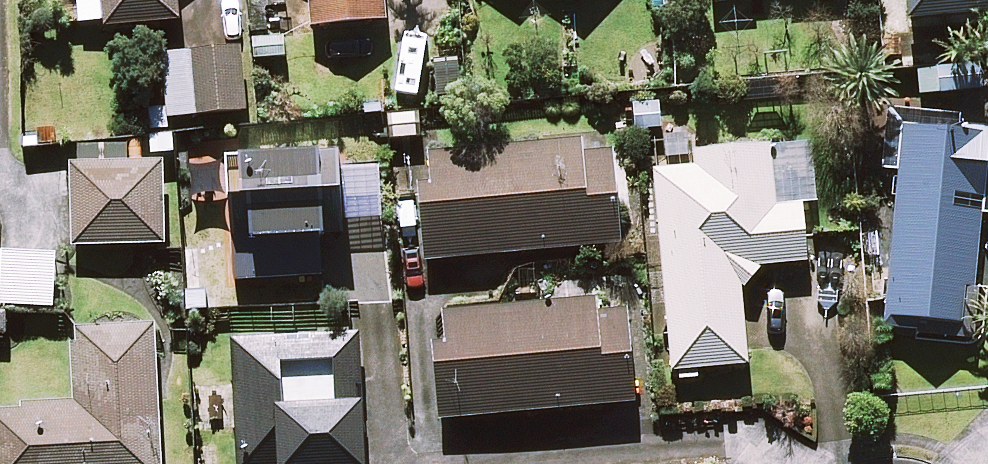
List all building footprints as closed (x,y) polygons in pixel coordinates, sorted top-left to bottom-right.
[(79,25),(177,18),(175,0),(77,0),(79,25)] [(310,22),(384,17),(383,0),(309,0),(310,22)] [(905,18),(987,12),(987,0),(904,0),(905,18)] [(288,30),(244,32),(246,61),(290,58),(288,30)] [(244,108),(240,45),(163,51),(167,113),(244,108)] [(667,92),(623,96),(627,136),(671,132),(667,92)] [(984,131),(900,125),(887,313),(971,319),(984,131)] [(618,241),(609,137),(427,152),(430,186),(421,187),(427,257),(618,241)] [(716,147),(656,174),(665,368),(744,364),(741,286),(760,262),(804,260),(801,200),(812,200),(809,142),(716,147)] [(338,147),(230,147),(230,275),(319,275),(319,232),(341,232),(341,216),(378,216),(378,164),(338,164),(338,147)] [(163,241),(161,162),(72,164),(74,243),(163,241)] [(0,247),(0,305),(53,308),(55,250),(0,247)] [(594,311),(593,298),(436,311),(445,415),(632,400),(625,309),(594,311)] [(153,322),(73,326),(76,402),(0,406),(0,463),(160,463),(153,322)] [(358,334),(232,338),(237,463),(363,463),(358,334)]
